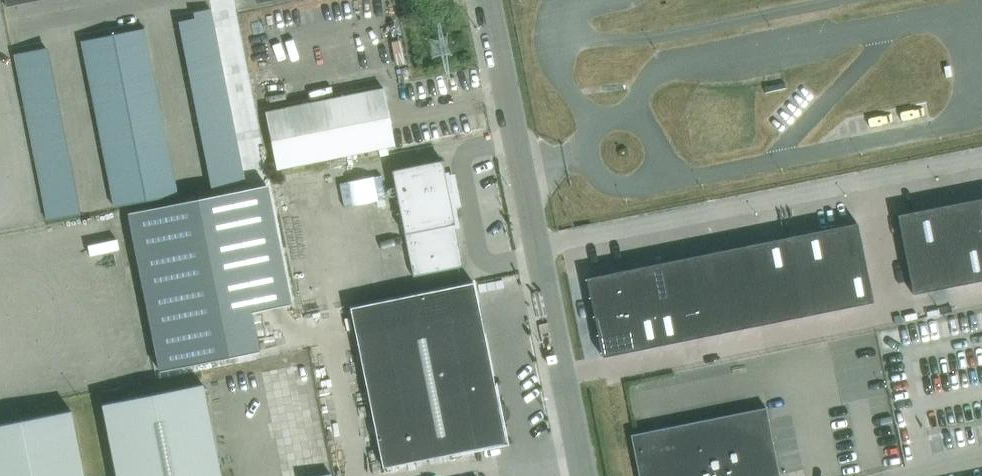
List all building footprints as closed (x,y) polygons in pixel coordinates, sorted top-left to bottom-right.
[(214,28),(210,9),(193,12),(195,18),(179,21),(182,35),(214,28)] [(147,42),(144,28),(112,34),(115,48),(147,42)] [(217,42),(214,28),(182,35),(184,49),(217,42)] [(81,40),(84,54),(115,48),(112,34),(81,40)] [(115,48),(118,62),(149,56),(147,42),(115,48)] [(220,56),(217,42),(184,49),(187,63),(220,56)] [(14,54),(17,67),(49,61),(46,47),(14,54)] [(84,54),(86,68),(118,62),(115,48),(84,54)] [(152,70),(149,56),(118,62),(120,76),(152,70)] [(222,70),(220,56),(187,63),(190,76),(222,70)] [(17,67),(19,81),(52,75),(49,61),(17,67)] [(86,68),(89,82),(120,76),(118,62),(86,68)] [(120,76),(123,90),(155,84),(152,70),(120,76)] [(225,84),(222,70),(190,76),(192,90),(225,84)] [(19,81),(22,95),(54,89),(52,75),(19,81)] [(89,82),(91,96),(123,90),(120,76),(89,82)] [(157,98),(155,84),(123,90),(126,104),(157,98)] [(228,98),(225,84),(192,90),(195,104),(228,98)] [(265,111),(276,168),(387,146),(394,145),(383,88),(265,111)] [(22,95),(25,109),(57,103),(54,89),(22,95)] [(91,96),(94,110),(126,104),(123,90),(91,96)] [(128,118),(160,112),(157,98),(126,104),(128,118)] [(231,111),(228,98),(195,104),(198,118),(231,111)] [(25,109),(28,123),(60,116),(57,103),(25,109)] [(128,118),(126,104),(94,110),(97,124),(128,118)] [(233,125),(231,111),(198,118),(201,132),(233,125)] [(128,118),(131,132),(163,126),(160,112),(128,118)] [(30,137),(63,130),(60,116),(28,123),(30,137)] [(128,118),(97,124),(99,138),(131,132),(128,118)] [(236,139),(233,125),(201,132),(203,146),(236,139)] [(165,139),(163,126),(131,132),(134,145),(165,139)] [(30,137),(33,151),(65,144),(63,130),(30,137)] [(134,145),(131,132),(99,138),(102,151),(134,145)] [(134,145),(136,159),(168,153),(165,139),(134,145)] [(239,153),(236,139),(203,146),(206,160),(239,153)] [(33,151),(36,164),(68,158),(65,144),(33,151)] [(136,159),(134,145),(102,151),(105,165),(136,159)] [(170,167),(168,153),(136,159),(139,173),(170,167)] [(241,167),(239,153),(206,160),(209,173),(241,167)] [(36,164),(39,178),(71,172),(68,158),(36,164)] [(136,159),(105,165),(107,179),(139,173),(136,159)] [(448,192),(442,159),(391,170),(413,276),(463,266),(451,208),(456,207),(456,204),(458,204),(456,191),(448,192)] [(139,173),(141,187),(173,181),(170,167),(139,173)] [(212,187),(244,181),(241,167),(209,173),(212,187)] [(39,178),(41,192),(74,186),(71,172),(39,178)] [(139,173),(107,179),(110,193),(141,187),(139,173)] [(141,187),(144,201),(176,195),(173,181),(141,187)] [(266,183),(128,211),(160,373),(258,353),(246,291),(286,283),(266,183)] [(41,192),(44,206),(76,199),(74,186),(41,192)] [(141,187),(110,193),(112,207),(144,201),(141,187)] [(972,199),(980,241),(981,240),(981,197),(972,199)] [(44,206),(47,220),(79,213),(76,199),(44,206)] [(972,199),(952,203),(960,244),(980,241),(972,199)] [(952,203),(932,207),(941,248),(960,244),(952,203)] [(932,207),(897,214),(905,255),(941,248),(932,207)] [(865,262),(857,222),(821,229),(829,269),(865,262)] [(821,229),(802,233),(809,273),(829,269),(821,229)] [(790,277),(809,273),(802,233),(782,237),(790,277)] [(790,277),(782,237),(762,241),(770,280),(790,277)] [(770,280),(762,241),(743,245),(751,284),(770,280)] [(960,244),(968,286),(981,283),(981,252),(980,241),(960,244)] [(960,244),(941,248),(949,290),(968,286),(960,244)] [(731,288),(751,284),(743,245),(723,249),(731,288)] [(941,248),(905,255),(913,297),(949,290),(941,248)] [(723,249),(704,253),(711,292),(731,288),(723,249)] [(692,296),(711,292),(704,253),(684,257),(692,296)] [(692,296),(684,257),(664,261),(672,300),(692,296)] [(645,265),(653,304),(672,300),(664,261),(645,265)] [(837,308),(872,301),(865,262),(829,269),(837,308)] [(625,268),(633,308),(653,304),(645,265),(625,268)] [(586,276),(594,315),(633,308),(625,268),(586,276)] [(809,273),(817,312),(837,308),(829,269),(809,273)] [(790,277),(798,316),(817,312),(809,273),(790,277)] [(798,316),(790,277),(770,280),(751,284),(758,324),(778,320),(798,316)] [(473,282),(350,307),(382,467),(506,442),(473,282)] [(731,288),(739,327),(758,324),(751,284),(731,288)] [(739,327),(731,288),(711,292),(719,331),(739,327)] [(692,296),(700,335),(719,331),(711,292),(692,296)] [(672,300),(680,339),(700,335),(692,296),(672,300)] [(680,339),(672,300),(653,304),(660,343),(680,339)] [(660,343),(653,304),(633,308),(641,347),(660,343)] [(641,347),(633,308),(594,315),(601,355),(641,347)] [(202,384),(102,404),(116,475),(221,475),(202,384)] [(766,407),(630,434),(639,475),(779,475),(766,407)] [(0,424),(0,475),(84,475),(70,410),(0,424)] [(334,460),(305,466),(307,475),(337,475),(334,460)]
